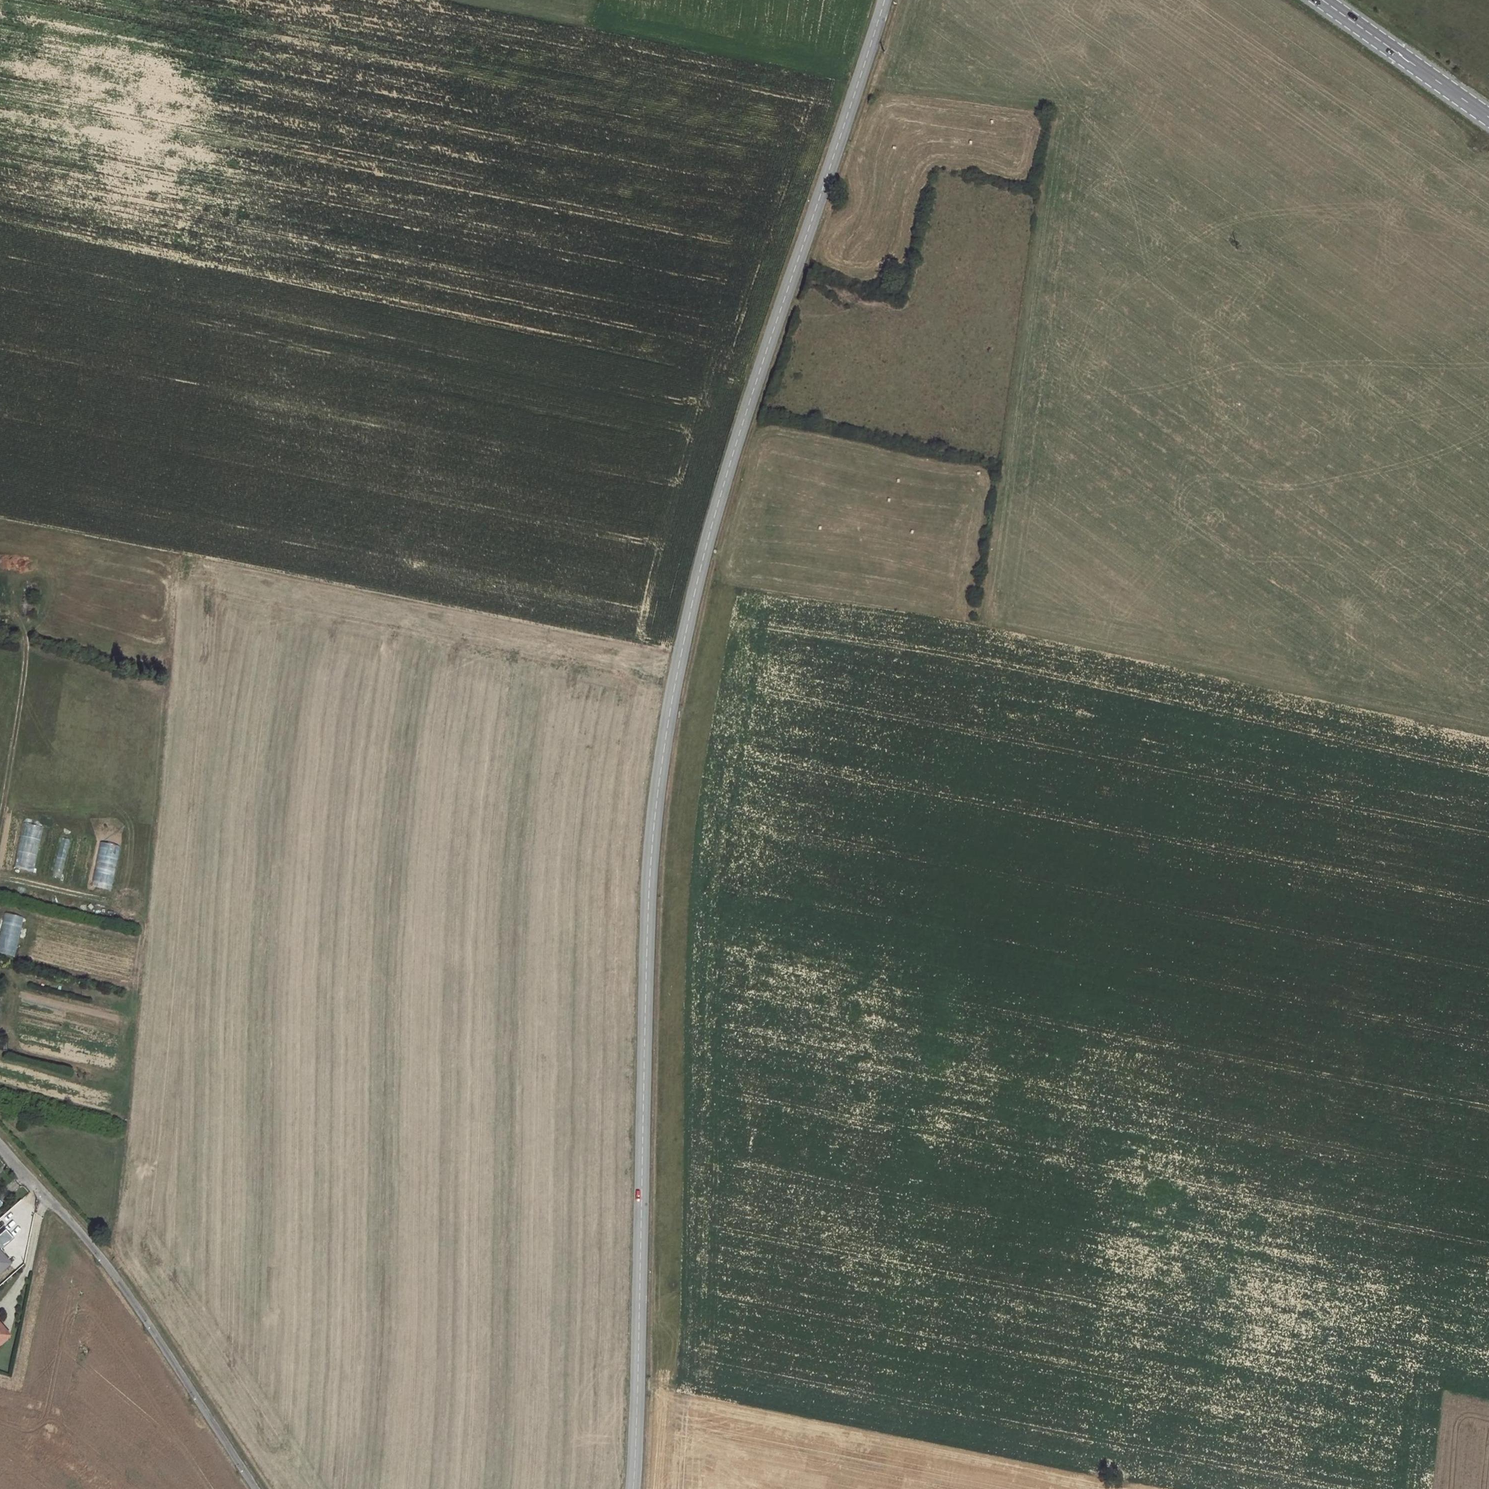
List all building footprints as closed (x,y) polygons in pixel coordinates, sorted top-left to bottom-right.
[(15,865),(32,870),(44,829),(27,824),(15,865)] [(114,889),(118,844),(98,842),(94,887),(114,889)] [(24,916),(5,912),(0,933),(0,952),(15,955),(24,916)]
